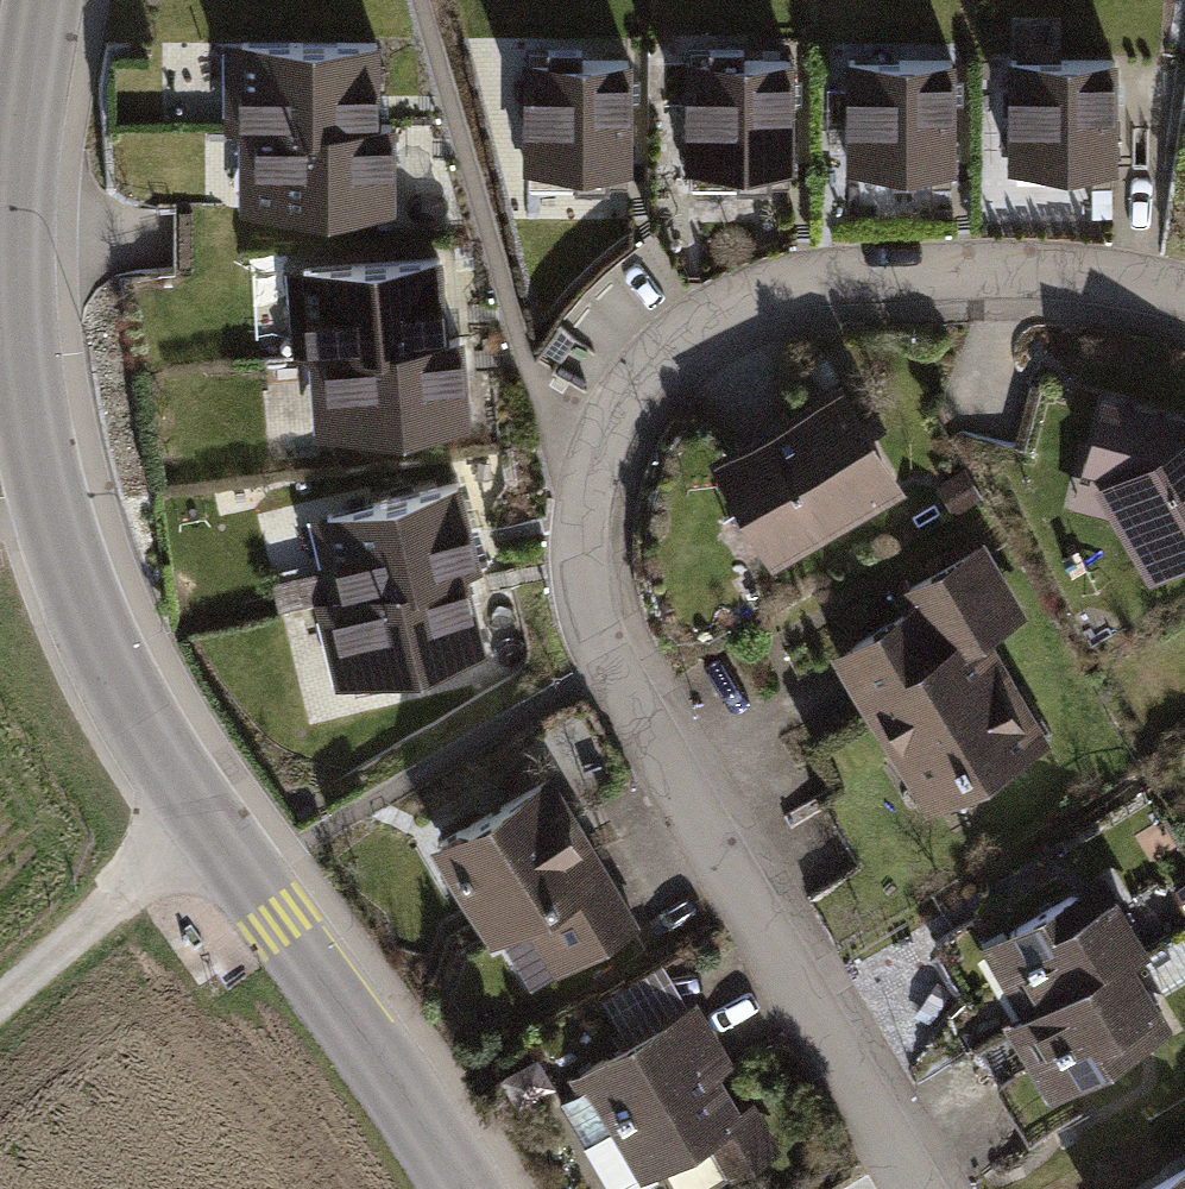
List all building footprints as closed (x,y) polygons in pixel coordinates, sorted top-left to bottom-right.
[(378,44),(241,44),(240,96),(226,96),(226,127),(242,127),(377,128),(378,44)] [(578,46),(541,46),(541,63),(524,63),(525,168),(572,167),(572,186),(627,185),(626,62),(578,62),(578,46)] [(902,46),(866,47),(866,63),(849,64),(850,168),(931,167),(931,186),(952,186),(951,62),(903,62),(902,46)] [(741,47),(704,47),(704,64),(688,64),(689,169),(735,168),(735,187),(791,186),(789,63),(741,63),(741,47)] [(1062,47),(1025,47),(1025,64),(1009,64),(1010,168),(1091,168),(1091,186),(1112,186),(1111,62),(1062,63),(1062,47)] [(256,159),(256,211),(393,212),(393,128),(377,128),(242,127),(241,159),(256,159)] [(440,257),(303,266),(307,318),(293,319),(295,351),(311,350),(446,340),(440,257)] [(327,380),(331,432),(468,423),(462,339),(446,340),(311,350),(313,381),(327,380)] [(841,392),(721,462),(778,559),(898,488),(841,392)] [(1153,565),(1184,547),(1184,420),(1109,400),(1092,461),(1153,565)] [(460,486),(328,519),(340,569),(326,573),(333,604),(465,570),(481,566),(460,486)] [(917,606),(843,649),(920,780),(958,757),(971,779),(1040,739),(980,637),(1020,613),(980,545),(906,588),(917,606)] [(340,635),(353,686),(486,652),(465,570),(333,604),(318,607),(326,638),(340,635)] [(548,780),(438,844),(492,936),(529,915),(559,966),(633,923),(548,780)] [(1009,970),(1033,1012),(1127,959),(1141,950),(1113,900),(1089,914),(1076,892),(1010,930),(1026,960),(1009,970)] [(1033,1012),(1016,1023),(1041,1066),(1062,1054),(1077,1081),(1168,1029),(1127,959),(1033,1012)] [(696,1008),(578,1074),(610,1131),(623,1124),(648,1168),(717,1130),(738,1167),(774,1146),(754,1109),(735,1120),(709,1073),(727,1063),(696,1008)]
